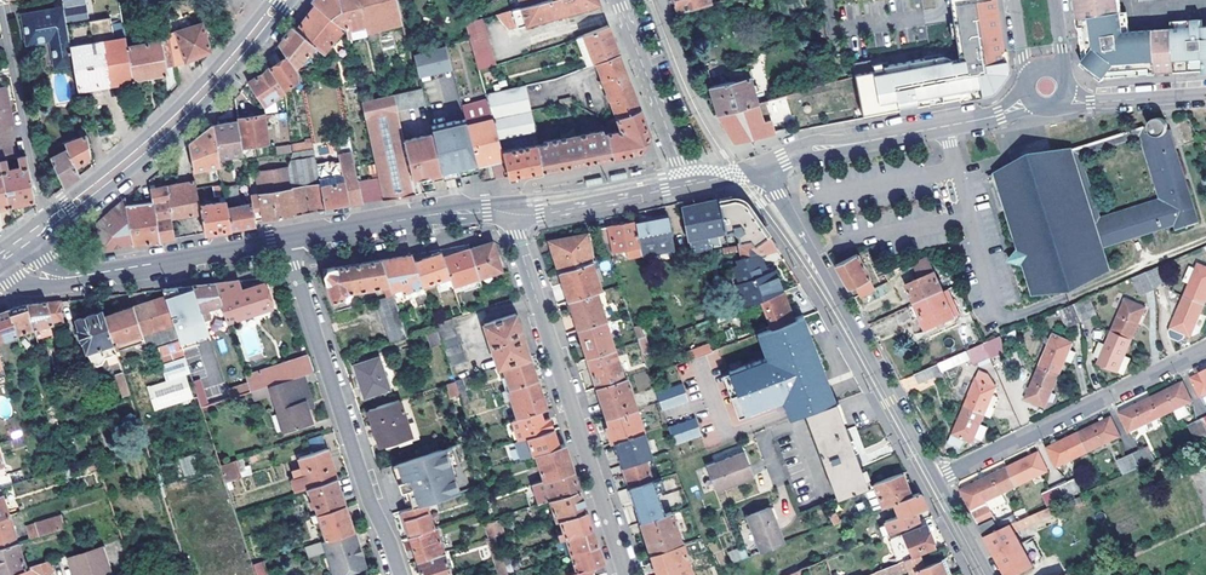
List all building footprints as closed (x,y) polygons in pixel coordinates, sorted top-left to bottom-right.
[(82,21),(79,0),(62,0),(63,7),(67,24),(82,21)] [(345,28),(347,37),(367,31),(360,0),(313,0),(312,1),(316,5),(345,28)] [(367,31),(377,29),(380,28),(403,23),(397,0),(360,0),(367,31)] [(517,26),(517,27),(600,3),(599,0),(549,0),(545,1),(522,8),(512,10),(513,14),(500,19),(509,29),(517,26)] [(678,12),(711,5),(709,0),(675,0),(678,12)] [(854,74),(861,118),(901,110),(975,96),(992,93),(1001,82),(1009,71),(1006,48),(1002,49),(993,0),(945,0),(946,4),(948,4),(950,22),(948,22),(951,37),(952,37),(956,59),(950,60),(941,55),(881,66),(880,69),(854,74)] [(1149,34),(1121,36),(1115,0),(1068,0),(1078,63),(1099,81),(1159,78),(1149,34)] [(122,22),(119,4),(108,5),(111,24),(122,22)] [(111,24),(108,5),(99,7),(105,40),(125,37),(122,22),(111,24)] [(323,53),(345,28),(316,5),(305,18),(297,28),(315,46),(323,53)] [(27,43),(30,42),(50,38),(55,65),(73,62),(71,46),(69,40),(67,30),(67,24),(63,7),(22,16),(27,43)] [(67,30),(69,40),(94,36),(92,19),(82,21),(67,24),(67,30)] [(466,24),(479,70),(496,65),(483,19),(466,24)] [(192,59),(210,51),(202,23),(168,30),(170,39),(174,66),(192,59)] [(279,43),(287,56),(295,68),(315,46),(297,28),(293,24),(284,36),(279,43)] [(1205,75),(1205,30),(1200,31),(1199,24),(1189,25),(1190,31),(1149,34),(1159,78),(1205,75)] [(608,25),(584,34),(595,63),(597,63),(620,54),(614,39),(608,25)] [(576,37),(586,67),(595,63),(584,34),(576,37)] [(78,89),(132,80),(126,46),(125,37),(105,40),(71,46),(73,62),(78,89)] [(50,38),(30,42),(35,69),(55,65),(50,38)] [(174,66),(170,39),(131,45),(126,46),(132,80),(168,74),(166,67),(174,66)] [(414,55),(425,52),(423,44),(412,47),(414,55)] [(414,55),(420,77),(452,68),(446,45),(425,52),(414,55)] [(597,63),(617,117),(640,109),(633,89),(620,54),(597,63)] [(270,67),(284,89),(293,83),(299,79),(299,77),(297,71),(295,68),(287,56),(278,62),(270,67)] [(320,77),(336,72),(333,60),(297,71),(299,77),(318,71),(320,77)] [(729,80),(727,70),(726,64),(706,70),(710,85),(729,80)] [(717,114),(756,103),(753,91),(757,90),(756,84),(751,84),(746,65),(727,70),(729,80),(710,85),(709,86),(717,114)] [(249,82),(265,106),(285,92),(284,89),(270,67),(258,76),(249,82)] [(487,100),(498,140),(536,133),(526,85),(486,94),(487,100)] [(6,116),(12,115),(6,86),(1,87),(6,116)] [(12,115),(6,116),(1,87),(0,87),(0,127),(9,125),(14,124),(12,115)] [(427,105),(423,89),(395,95),(398,111),(427,105)] [(362,101),(379,178),(383,200),(383,201),(399,198),(400,198),(416,195),(413,179),(405,141),(398,111),(395,95),(362,101)] [(786,102),(784,96),(765,101),(767,110),(779,107),(779,104),(786,102)] [(502,152),(498,140),(487,100),(462,107),(466,120),(478,164),(504,158),(502,152)] [(756,103),(717,114),(726,128),(734,141),(774,133),(770,120),(763,122),(756,103)] [(641,152),(649,134),(640,109),(617,117),(606,121),(609,133),(614,157),(627,155),(641,152)] [(243,146),(271,140),(266,113),(251,116),(238,118),(239,120),(243,146)] [(1150,132),(1158,160),(1178,154),(1167,118),(1166,117),(1164,117),(1160,117),(1158,117),(1156,119),(1155,120),(1153,122),(1153,124),(1152,126),(1152,128),(1153,129),(1154,131),(1152,131),(1150,132)] [(1202,219),(1175,127),(1172,127),(1172,125),(1171,123),(1170,121),(1169,119),(1167,118),(1178,154),(1158,160),(1171,200),(1168,201),(1175,223),(1178,222),(1179,227),(1202,219)] [(241,163),(243,162),(246,162),(243,146),(239,120),(223,123),(213,125),(220,165),(219,165),(220,169),(227,168),(229,167),(227,156),(240,154),(241,163)] [(434,134),(444,172),(465,167),(478,164),(466,120),(453,123),(454,129),(450,130),(448,121),(438,124),(432,126),(434,134)] [(35,199),(26,154),(18,156),(19,166),(10,168),(7,159),(15,157),(9,125),(0,127),(0,161),(9,204),(20,202),(35,199)] [(189,143),(194,170),(209,168),(211,180),(213,180),(214,185),(223,183),(220,169),(219,165),(220,165),(213,125),(197,137),(189,143)] [(1168,201),(1156,161),(1158,160),(1150,132),(1148,126),(1079,148),(1103,223),(1168,201)] [(91,156),(85,128),(79,131),(82,138),(67,144),(69,150),(52,157),(64,187),(70,183),(80,175),(76,166),(91,156)] [(583,134),(589,162),(600,160),(614,157),(609,133),(605,133),(604,130),(583,134)] [(444,172),(434,134),(405,141),(413,179),(421,177),(444,172)] [(564,167),(589,162),(583,134),(544,142),(544,144),(539,145),(544,171),(564,167)] [(294,152),(313,148),(312,143),(293,146),(294,152)] [(275,146),(276,154),(291,152),(290,144),(275,146)] [(539,145),(502,152),(504,158),(505,163),(509,178),(525,175),(544,171),(539,145)] [(291,160),(315,156),(313,148),(294,152),(291,160)] [(1175,223),(1168,201),(1103,223),(1079,148),(1031,163),(998,174),(1022,249),(1009,261),(1027,265),(1036,294),(1081,288),(1117,268),(1109,245),(1175,223)] [(339,155),(343,174),(344,181),(321,186),(326,209),(326,211),(337,208),(337,210),(350,208),(349,206),(362,204),(362,202),(358,181),(352,152),(339,155)] [(492,166),(505,163),(504,158),(478,164),(479,169),(492,166)] [(1156,161),(1168,201),(1171,200),(1158,160),(1156,161)] [(9,204),(0,161),(0,206),(9,204)] [(261,191),(252,192),(252,194),(252,196),(254,203),(257,219),(275,216),(295,214),(291,187),(289,166),(259,171),(261,191)] [(220,169),(223,183),(230,183),(227,168),(220,169)] [(445,177),(444,172),(421,177),(422,182),(431,180),(445,177)] [(344,181),(343,174),(320,179),(320,181),(320,182),(321,186),(344,181)] [(379,178),(358,181),(362,202),(383,200),(379,178)] [(320,182),(320,181),(316,181),(317,184),(291,187),(295,214),(308,212),(326,209),(321,186),(320,182)] [(167,187),(172,218),(201,213),(200,205),(196,183),(181,185),(167,187)] [(223,183),(214,185),(216,196),(218,195),(225,194),(223,185),(223,183)] [(240,205),(239,198),(236,183),(225,185),(229,206),(227,207),(232,229),(243,227),(257,225),(257,219),(254,203),(240,205)] [(176,238),(172,218),(167,187),(158,188),(151,189),(153,201),(159,240),(176,238)] [(252,196),(239,198),(240,205),(254,203),(252,196)] [(720,199),(726,232),(741,230),(744,241),(746,240),(751,240),(753,239),(755,244),(768,235),(755,217),(746,204),(744,201),(742,200),(740,199),(738,199),(733,199),(733,197),(720,199)] [(134,245),(129,204),(128,198),(114,209),(102,219),(98,222),(102,250),(134,245)] [(226,201),(219,201),(212,203),(212,199),(208,200),(209,203),(200,205),(201,213),(205,233),(217,231),(232,229),(227,207),(226,201)] [(726,232),(720,199),(701,203),(685,207),(692,249),(693,252),(728,245),(726,232)] [(134,245),(159,240),(153,201),(139,203),(129,204),(134,245)] [(637,226),(641,252),(641,258),(675,252),(668,216),(654,218),(655,222),(637,226)] [(601,228),(605,243),(613,242),(614,251),(629,249),(630,254),(641,252),(637,226),(636,222),(610,226),(610,227),(601,228)] [(592,233),(587,234),(592,262),(593,262),(597,260),(592,233)] [(551,241),(561,273),(592,262),(587,234),(569,237),(551,241)] [(773,243),(768,235),(755,244),(753,239),(751,240),(751,242),(745,244),(748,257),(759,255),(779,250),(773,243)] [(470,249),(480,277),(502,270),(493,241),(482,245),(470,249)] [(783,291),(775,272),(767,275),(759,255),(748,257),(745,244),(744,241),(739,246),(741,249),(737,252),(739,258),(741,262),(734,264),(744,289),(742,290),(747,303),(762,298),(763,298),(783,291)] [(455,254),(443,258),(450,277),(453,286),(480,277),(470,249),(455,254)] [(415,262),(424,285),(450,277),(443,258),(441,253),(427,258),(415,262)] [(382,260),(390,283),(392,290),(397,289),(399,293),(403,292),(406,291),(424,285),(415,262),(413,254),(395,257),(382,260)] [(835,265),(849,288),(854,285),(860,295),(874,288),(859,254),(857,255),(835,265)] [(908,284),(917,303),(946,290),(931,257),(916,263),(922,278),(908,284)] [(330,269),(324,270),(334,300),(340,298),(342,306),(356,301),(354,293),(360,291),(359,288),(384,284),(390,283),(382,260),(373,261),(330,269)] [(561,273),(570,301),(599,292),(603,291),(593,262),(592,262),(561,273)] [(1184,295),(1205,304),(1205,301),(1205,266),(1198,262),(1196,267),(1190,265),(1183,279),(1189,282),(1184,295)] [(1171,281),(1163,264),(1149,270),(1157,287),(1171,281)] [(1149,270),(1135,277),(1143,294),(1157,287),(1149,270)] [(223,305),(229,321),(272,307),(264,284),(240,292),(236,281),(217,283),(223,305)] [(202,285),(194,286),(205,321),(211,319),(209,308),(223,305),(217,283),(202,285)] [(384,284),(389,300),(395,298),(392,290),(390,283),(384,284)] [(424,285),(406,291),(409,298),(426,292),(424,285)] [(163,289),(166,296),(184,353),(184,354),(199,350),(197,344),(211,339),(205,321),(194,286),(163,289)] [(959,317),(946,290),(917,303),(907,308),(915,323),(919,321),(924,318),(930,330),(946,323),(959,317)] [(767,318),(771,330),(794,321),(789,308),(790,307),(787,299),(786,299),(783,291),(763,298),(770,317),(767,318)] [(570,301),(579,330),(606,321),(608,321),(599,292),(570,301)] [(1190,337),(1205,304),(1184,295),(1170,328),(1190,337)] [(134,306),(143,334),(163,328),(172,357),(184,353),(166,296),(134,306)] [(1075,303),(1079,313),(1095,307),(1090,296),(1075,303)] [(392,344),(409,339),(399,310),(396,302),(395,298),(389,300),(378,304),(392,344)] [(1113,326),(1134,335),(1146,307),(1125,298),(1113,326)] [(47,302),(54,323),(68,321),(62,301),(47,302)] [(27,305),(32,322),(35,329),(43,327),(54,323),(47,302),(36,304),(27,305)] [(1075,303),(1058,311),(1062,320),(1079,313),(1075,303)] [(18,307),(10,310),(16,327),(32,322),(27,305),(18,307)] [(143,334),(134,306),(105,316),(114,343),(143,334)] [(10,310),(0,313),(0,341),(18,335),(16,327),(10,310)] [(105,316),(103,311),(77,319),(92,364),(118,355),(114,343),(105,316)] [(485,324),(499,367),(504,365),(531,356),(517,313),(485,324)] [(795,320),(794,321),(771,330),(754,336),(762,355),(727,369),(744,414),(782,399),(789,418),(804,412),(835,399),(805,316),(799,319),(799,320),(795,321),(795,320)] [(948,329),(946,323),(930,330),(924,318),(919,321),(927,338),(948,329)] [(471,376),(452,319),(437,324),(438,329),(456,381),(462,379),(471,376)] [(616,349),(606,321),(579,330),(589,358),(616,349)] [(1134,335),(1113,326),(1108,337),(1103,350),(1097,363),(1118,372),(1125,355),(1134,335)] [(35,329),(40,347),(49,344),(43,327),(35,329)] [(1039,366),(1060,374),(1067,359),(1072,361),(1077,352),(1071,349),(1073,343),(1053,334),(1039,366)] [(1097,348),(1103,350),(1108,337),(1102,335),(1097,348)] [(985,343),(991,357),(1006,351),(999,337),(985,343)] [(291,345),(297,360),(310,356),(305,340),(291,345)] [(709,343),(691,349),(694,358),(712,351),(709,343)] [(985,343),(969,350),(975,365),(991,357),(985,343)] [(589,358),(598,388),(626,379),(616,349),(589,358)] [(1125,355),(1118,372),(1123,374),(1131,358),(1125,355)] [(251,390),(270,385),(303,375),(315,372),(310,356),(297,360),(246,377),(248,384),(251,390)] [(509,389),(538,379),(531,356),(504,365),(508,378),(503,379),(507,390),(509,389)] [(355,367),(365,398),(390,389),(380,359),(355,367)] [(939,363),(916,373),(920,383),(943,373),(939,363)] [(1039,366),(1025,398),(1046,407),(1060,374),(1039,366)] [(981,369),(964,406),(985,415),(990,403),(994,406),(999,397),(994,394),(997,387),(985,382),(989,373),(981,369)] [(1205,395),(1205,370),(1190,377),(1201,398),(1205,395)] [(131,395),(123,372),(116,375),(123,398),(131,395)] [(312,423),(307,409),(305,401),(310,399),(303,375),(270,385),(284,431),(312,423)] [(638,409),(629,377),(626,379),(598,388),(608,419),(638,409)] [(192,381),(200,406),(208,404),(200,379),(192,381)] [(465,389),(462,379),(456,381),(460,391),(465,389)] [(512,399),(518,418),(544,409),(547,409),(538,379),(509,389),(512,399)] [(449,398),(459,395),(455,381),(445,385),(449,398)] [(1182,381),(1150,397),(1160,418),(1174,411),(1178,419),(1188,414),(1184,406),(1192,402),(1182,381)] [(227,391),(229,397),(251,390),(248,384),(227,390),(227,391)] [(683,385),(656,393),(662,411),(689,402),(683,385)] [(506,401),(512,399),(509,389),(507,390),(503,391),(506,401)] [(215,395),(217,401),(229,397),(227,391),(215,395)] [(1129,432),(1160,418),(1150,397),(1119,412),(1129,432)] [(804,412),(836,498),(865,486),(868,485),(858,457),(836,399),(835,399),(804,412)] [(400,400),(369,411),(381,447),(417,436),(413,424),(408,425),(400,400)] [(982,421),(985,415),(964,406),(952,434),(954,435),(950,442),(961,447),(965,439),(973,443),(978,431),(983,433),(988,423),(982,421)] [(547,418),(549,417),(555,415),(553,407),(547,409),(544,409),(547,418)] [(513,420),(519,440),(553,429),(551,423),(549,417),(547,418),(544,409),(518,418),(513,420)] [(638,409),(608,419),(616,443),(643,434),(644,433),(638,409)] [(1078,432),(1088,452),(1120,437),(1110,416),(1078,432)] [(696,419),(668,429),(674,447),(702,436),(696,419)] [(1193,445),(1205,439),(1205,420),(1205,419),(1185,428),(1193,445)] [(22,437),(21,429),(9,430),(11,439),(22,437)] [(537,454),(558,446),(553,429),(519,440),(516,441),(522,458),(537,454)] [(1078,432),(1046,447),(1056,468),(1088,452),(1078,432)] [(616,443),(623,466),(645,459),(650,457),(643,434),(616,443)] [(537,454),(545,480),(573,471),(569,458),(565,444),(558,446),(537,454)] [(1150,444),(1132,452),(1140,469),(1158,461),(1150,444)] [(448,447),(454,464),(461,462),(455,445),(448,447)] [(399,463),(414,506),(426,502),(462,490),(454,464),(448,447),(399,463)] [(327,450),(300,459),(306,477),(298,479),(302,489),(313,486),(336,479),(327,450)] [(1039,452),(1007,467),(1017,488),(1048,472),(1039,452)] [(1138,470),(1140,469),(1132,452),(1118,459),(1125,476),(1138,470)] [(699,470),(707,492),(747,477),(738,454),(699,470)] [(226,481),(254,473),(249,455),(221,463),(222,468),(226,481)] [(186,476),(196,472),(190,456),(180,460),(186,476)] [(623,466),(630,489),(652,482),(645,459),(623,466)] [(1005,493),(1017,488),(1007,467),(960,490),(980,527),(995,521),(997,520),(993,511),(1009,503),(1005,493)] [(540,504),(551,500),(580,491),(577,482),(573,471),(545,480),(534,483),(540,504)] [(883,507),(888,505),(911,496),(902,472),(875,483),(883,507)] [(1061,488),(1068,502),(1092,491),(1086,478),(1078,481),(1078,480),(1061,488)] [(336,479),(313,486),(316,496),(313,497),(315,505),(318,504),(321,512),(345,504),(336,479)] [(630,489),(641,523),(664,515),(652,482),(630,489)] [(883,507),(875,483),(868,485),(865,486),(874,510),(883,507)] [(0,488),(0,518),(9,515),(0,488)] [(1037,500),(1042,513),(1068,502),(1061,488),(1045,495),(1045,496),(1037,500)] [(557,520),(561,519),(587,511),(583,501),(580,491),(551,500),(557,520)] [(873,528),(877,539),(919,521),(916,511),(928,506),(920,492),(911,496),(888,505),(892,517),(878,522),(879,525),(873,528)] [(402,540),(435,529),(426,502),(414,506),(393,513),(397,526),(402,540)] [(354,531),(345,504),(321,512),(314,514),(317,523),(320,522),(326,541),(354,531)] [(747,518),(760,554),(784,545),(770,509),(747,518)] [(567,536),(592,528),(589,520),(587,511),(561,519),(564,528),(558,529),(561,538),(567,536)] [(26,525),(30,537),(65,525),(61,513),(26,525)] [(641,523),(651,555),(682,544),(671,513),(664,515),(641,523)] [(838,513),(831,516),(835,525),(841,523),(838,513)] [(9,515),(0,518),(0,547),(18,541),(9,515)] [(1016,518),(997,526),(1000,531),(1012,526),(1018,523),(1016,518)] [(500,519),(492,521),(496,534),(496,535),(504,532),(500,519)] [(486,523),(490,536),(496,534),(492,521),(486,523)] [(980,527),(986,538),(1000,531),(997,526),(995,521),(980,527)] [(918,555),(919,555),(937,548),(927,525),(904,534),(912,557),(918,555)] [(1006,574),(1016,574),(1033,566),(1012,526),(1000,531),(986,538),(1001,566),(1006,574)] [(406,552),(409,563),(445,551),(437,528),(435,529),(402,540),(406,552)] [(567,536),(572,554),(598,546),(595,537),(592,528),(567,536)] [(359,546),(354,531),(326,541),(324,541),(331,566),(336,565),(340,574),(341,574),(367,567),(362,554),(359,555),(356,547),(359,546)] [(483,539),(492,565),(504,561),(503,556),(498,539),(496,535),(496,534),(490,536),(483,539)] [(2,574),(10,574),(27,570),(18,541),(0,547),(0,570),(2,574)] [(305,547),(308,558),(324,553),(321,542),(305,547)] [(658,574),(686,574),(689,574),(692,573),(682,544),(651,555),(658,574)] [(114,569),(107,546),(103,547),(110,570),(112,574),(116,574),(114,569)] [(578,571),(594,566),(603,563),(600,553),(598,546),(572,554),(578,571)] [(77,574),(112,574),(110,570),(103,547),(71,557),(77,574)] [(747,557),(744,547),(728,553),(731,563),(747,557)] [(445,551),(409,563),(413,574),(453,574),(445,551)] [(923,567),(918,555),(912,557),(913,558),(917,569),(919,574),(946,574),(940,561),(923,567)] [(71,557),(67,559),(72,574),(77,574),(71,557)] [(913,558),(870,574),(902,574),(917,569),(913,558)] [(827,559),(799,570),(800,574),(832,574),(827,559)] [(253,564),(257,574),(268,574),(264,561),(253,564)] [(495,574),(509,574),(508,573),(504,561),(492,565),(495,574)] [(54,573),(51,562),(27,570),(10,574),(47,574),(54,573)] [(331,566),(330,567),(333,574),(340,574),(336,565),(331,566)] [(594,566),(578,571),(569,573),(569,574),(596,574),(594,566)]
